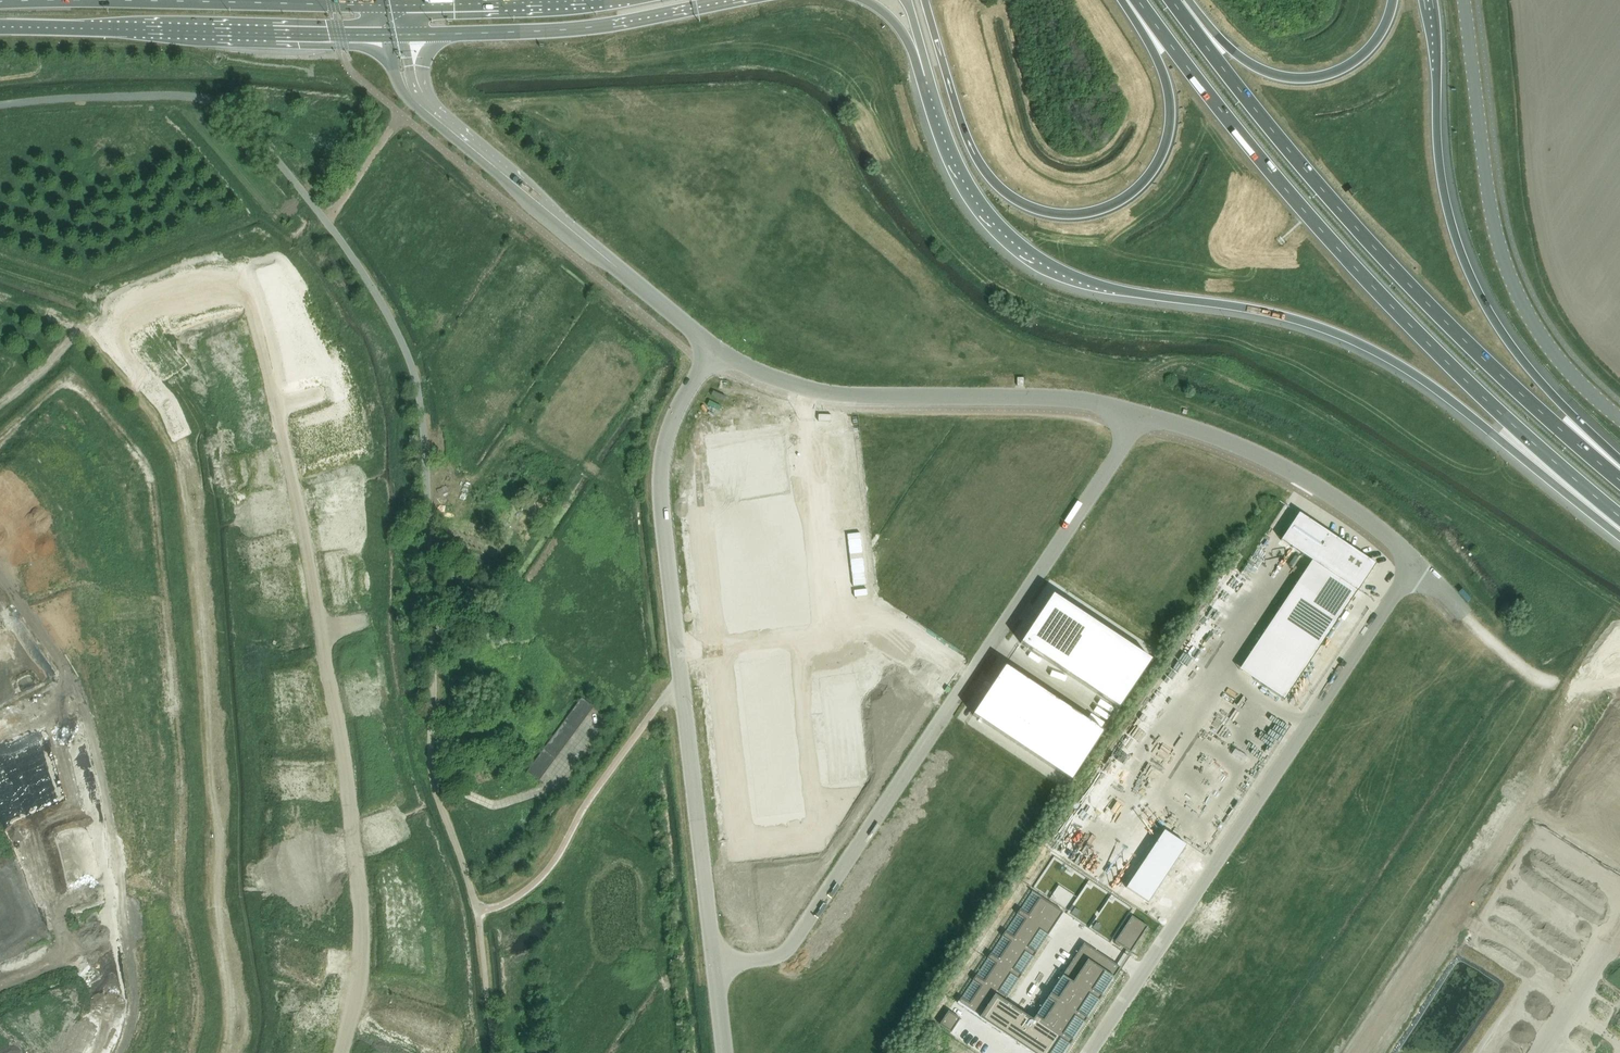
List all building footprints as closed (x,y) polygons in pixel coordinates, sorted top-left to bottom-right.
[(763,431),(709,437),(731,629),(807,621),(791,489),(787,489),(781,431),(763,433),(763,431)] [(1299,513),(1281,540),(1312,561),(1326,571),(1357,591),(1375,564),(1299,513)] [(1053,595),(1020,643),(1119,709),(1152,660),(1053,595)] [(1005,666),(973,715),(1071,781),(1104,732),(1005,666)] [(527,772),(539,781),(594,706),(582,697),(527,772)] [(1164,831),(1157,842),(1179,857),(1186,845),(1164,831)] [(1157,842),(1149,853),(1171,868),(1179,857),(1157,842)] [(1149,853),(1141,865),(1163,880),(1171,868),(1149,853)] [(1141,865),(1134,876),(1156,891),(1163,880),(1141,865)] [(1134,876),(1126,888),(1148,903),(1156,891),(1134,876)] [(957,1003),(1003,1033),(1017,1042),(1017,1043),(1033,1052),(1064,1052),(1121,968),(1084,943),(1033,1020),(1005,1001),(1007,997),(1063,912),(1032,892),(959,1002),(958,1001),(957,1003)] [(1132,916),(1115,942),(1131,953),(1148,927),(1132,916)] [(948,1011),(939,1024),(951,1032),(960,1019),(948,1011)]
